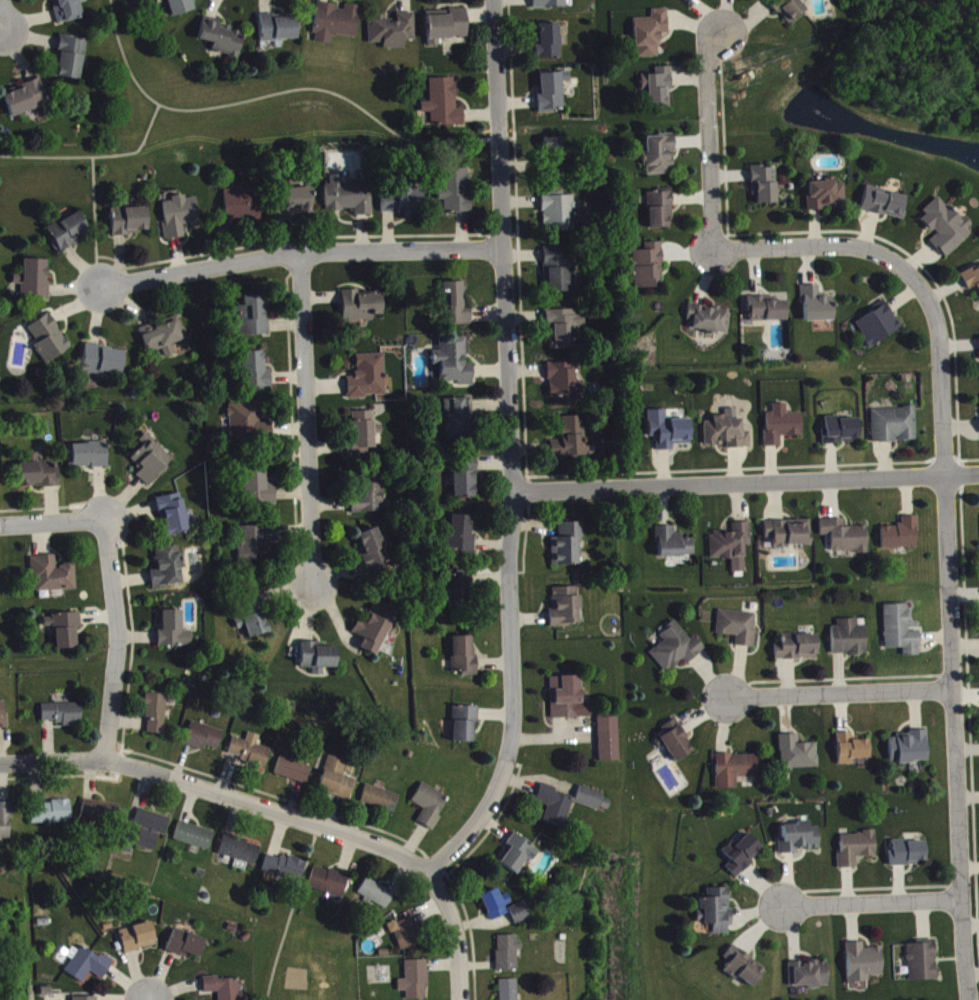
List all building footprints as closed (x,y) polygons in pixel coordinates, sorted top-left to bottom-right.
[(79,0),(51,0),(60,29),(85,22),(79,0)] [(172,22),(198,14),(194,0),(165,0),(172,22)] [(534,13),(567,12),(566,0),(533,0),(534,13)] [(793,0),(780,0),(770,9),(789,29),(806,14),(793,0)] [(357,43),(361,11),(342,8),(342,10),(319,7),(313,47),(331,49),(332,40),(357,43)] [(427,21),(428,51),(440,51),(439,43),(468,43),(467,13),(447,14),(447,20),(427,21)] [(636,63),(660,62),(660,38),(669,38),(668,14),(652,14),(652,23),(635,23),(636,63)] [(416,46),(415,18),(397,19),(397,25),(386,26),(386,21),(368,22),(369,49),(384,48),(384,55),(405,54),(405,46),(416,46)] [(275,23),(275,19),(260,20),(261,48),(282,47),(282,45),(298,44),(297,22),(275,23)] [(199,45),(214,48),(212,58),(239,63),(244,36),(220,32),(221,24),(203,21),(199,45)] [(560,28),(539,29),(539,38),(537,39),(538,64),(561,63),(560,28)] [(55,81),(81,85),(88,45),(61,41),(55,81)] [(656,72),(656,80),(644,79),(643,112),(671,112),(672,72),(656,72)] [(540,118),(564,117),(563,87),(570,87),(570,77),(539,78),(540,118)] [(430,84),(431,107),(421,107),(421,118),(431,118),(432,132),(465,131),(465,114),(457,114),(456,83),(430,84)] [(50,108),(40,84),(3,98),(12,123),(50,108)] [(672,179),(672,154),(675,154),(675,141),(645,142),(646,172),(648,172),(648,180),(672,179)] [(542,143),(543,180),(565,179),(564,143),(542,143)] [(758,209),(777,209),(776,171),(752,171),(752,201),(758,201),(758,209)] [(470,218),(471,174),(444,174),(444,195),(439,195),(439,206),(444,207),(444,218),(470,218)] [(372,220),(371,188),(343,189),(343,180),(330,181),(330,189),(326,190),(326,216),(355,215),(355,221),(372,220)] [(808,188),(809,214),(846,213),(845,189),(836,189),(835,183),(824,183),(824,187),(808,188)] [(223,235),(236,234),(235,226),(261,226),(261,194),(248,195),(248,190),(233,191),(233,195),(222,195),(223,235)] [(284,193),(285,220),(313,219),(312,192),(284,193)] [(382,218),(422,218),(421,196),(413,196),(413,192),(396,192),(396,197),(382,197),(382,218)] [(908,201),(867,192),(861,216),(902,225),(908,201)] [(671,197),(648,197),(649,233),(672,233),(671,197)] [(544,237),(576,236),(575,198),(543,199),(544,237)] [(186,242),(184,231),(200,229),(197,201),(172,204),(172,206),(164,207),(166,229),(164,229),(165,245),(186,242)] [(976,234),(966,222),(961,226),(941,203),(918,222),(933,240),(929,244),(944,262),(976,234)] [(149,238),(148,213),(112,214),(112,239),(149,238)] [(58,256),(91,239),(80,216),(46,234),(58,256)] [(663,293),(661,247),(645,248),(645,255),(633,256),(634,294),(663,293)] [(544,252),(544,270),(563,270),(562,252),(544,252)] [(48,265),(24,264),(23,281),(14,281),(14,289),(24,289),(23,303),(50,303),(50,288),(47,288),(48,265)] [(970,297),(974,295),(978,305),(978,271),(961,280),(970,297)] [(570,296),(569,272),(545,274),(546,297),(570,296)] [(472,310),(467,310),(466,287),(438,288),(439,329),(472,328),(472,310)] [(803,291),(804,327),(833,326),(833,301),(820,301),(820,291),(803,291)] [(374,326),(374,320),(383,320),(382,298),(359,298),(359,295),(343,295),(343,326),(374,326)] [(268,300),(244,301),(244,311),(240,311),(241,341),(269,340),(268,300)] [(749,327),(787,326),(786,307),(767,307),(767,302),(748,302),(749,327)] [(902,333),(885,307),(850,330),(867,355),(902,333)] [(730,314),(689,310),(687,334),(705,336),(705,337),(728,339),(730,314)] [(550,355),(578,354),(578,331),(585,331),(585,320),(576,320),(575,314),(549,315),(550,355)] [(39,349),(35,351),(46,369),(72,353),(50,318),(28,332),(39,349)] [(140,335),(148,358),(163,352),(167,363),(176,359),(173,349),(186,345),(178,320),(166,325),(166,326),(140,335)] [(474,390),(474,370),(466,370),(466,344),(436,344),(436,386),(458,386),(458,390),(474,390)] [(86,351),(83,378),(122,382),(125,355),(86,351)] [(272,394),(271,375),(263,375),(263,357),(242,357),(243,395),(272,394)] [(348,402),(387,401),(385,359),(356,359),(357,382),(348,382),(348,402)] [(549,368),(550,404),(555,404),(555,412),(577,411),(576,398),(585,398),(585,386),(576,386),(575,368),(549,368)] [(472,403),(446,404),(447,445),(472,444),(472,403)] [(229,409),(230,444),(276,443),(276,428),(261,428),(261,409),(229,409)] [(787,418),(787,409),(773,409),(774,418),(766,418),(767,452),(781,451),(781,442),(803,441),(802,418),(787,418)] [(917,446),(916,413),(872,414),(873,448),(898,447),(917,446)] [(705,450),(727,450),(727,453),(751,453),(750,437),(742,437),(742,424),(737,424),(737,414),(725,414),(726,421),(714,421),(714,427),(705,427),(705,450)] [(351,464),(376,464),(375,440),(383,439),(383,430),(374,430),(374,416),(350,417),(351,464)] [(585,422),(563,421),(563,447),(551,447),(551,463),(598,463),(598,452),(584,451),(585,422)] [(860,448),(859,424),(840,425),(840,421),(825,422),(826,433),(822,433),(823,449),(860,448)] [(674,450),(691,449),(690,424),(650,426),(650,442),(657,442),(658,456),(674,455),(674,450)] [(174,465),(146,438),(139,445),(144,450),(130,464),(141,475),(136,480),(149,492),(174,465)] [(68,449),(69,474),(108,472),(107,448),(68,449)] [(454,502),(476,502),(475,461),(459,461),(459,475),(454,475),(454,502)] [(269,471),(245,472),(247,511),(277,510),(276,489),(270,489),(269,471)] [(385,517),(384,480),(363,480),(364,498),(352,498),(353,518),(385,517)] [(181,498),(157,503),(166,542),(190,537),(181,498)] [(472,521),(451,520),(450,558),(476,559),(477,542),(472,542),(472,521)] [(918,522),(902,522),(902,531),(881,532),(882,554),(919,553),(918,522)] [(845,532),(845,524),(820,525),(821,541),(831,541),(832,557),(857,556),(857,559),(869,559),(868,532),(845,532)] [(765,527),(765,544),(774,544),(774,552),(811,552),(810,526),(765,527)] [(584,527),(560,528),(560,543),(552,543),(552,571),(581,570),(581,543),(584,543),(584,527)] [(733,564),(733,578),(745,578),(745,551),(752,551),(752,528),(732,528),(733,538),(710,538),(711,564),(733,564)] [(277,547),(277,531),(246,530),(245,567),(268,568),(268,547),(277,547)] [(370,578),(393,570),(379,532),(356,541),(370,578)] [(693,544),(682,544),(682,539),(675,539),(675,532),(657,532),(658,562),(693,562),(693,544)] [(152,592),(183,591),(181,551),(155,553),(156,575),(151,575),(152,592)] [(36,596),(77,595),(76,570),(56,570),(56,560),(30,561),(31,582),(36,582),(36,596)] [(450,617),(468,616),(467,592),(472,592),(471,576),(450,577),(450,594),(449,594),(450,617)] [(553,632),(580,631),(579,614),(582,614),(581,592),(551,593),(553,632)] [(245,600),(249,616),(266,611),(261,595),(245,600)] [(353,638),(365,643),(361,654),(380,662),(395,624),(388,621),(392,612),(376,605),(367,627),(359,624),(353,638)] [(884,611),(886,654),(904,654),(904,662),(921,661),(920,637),(910,637),(909,610),(884,611)] [(183,616),(163,615),(163,637),(159,637),(159,651),(192,652),(192,637),(183,637),(183,616)] [(250,643),(270,637),(264,616),(235,625),(238,635),(246,632),(250,643)] [(758,618),(719,616),(717,639),(737,641),(736,651),(755,653),(758,618)] [(57,655),(76,654),(75,633),(82,633),(81,618),(44,620),(45,633),(56,632),(57,655)] [(858,624),(838,625),(838,632),(832,632),(833,661),(867,660),(867,631),(858,631),(858,624)] [(667,679),(685,664),(688,668),(706,654),(696,641),(691,645),(676,626),(660,639),(665,646),(650,658),(667,679)] [(817,639),(783,640),(784,648),(775,649),(776,665),(818,664),(817,639)] [(473,641),(453,642),(453,677),(463,677),(463,681),(478,680),(478,662),(473,662),(473,641)] [(337,673),(337,652),(320,652),(320,647),(302,647),(302,673),(313,673),(313,680),(324,680),(324,673),(337,673)] [(583,723),(582,681),(551,682),(552,724),(583,723)] [(146,738),(165,739),(167,700),(148,699),(146,738)] [(82,708),(42,709),(43,730),(82,728),(82,708)] [(479,712),(454,711),(453,747),(474,747),(474,728),(479,728),(479,712)] [(600,767),(620,766),(619,722),(599,723),(600,767)] [(667,739),(659,744),(674,769),(695,756),(676,725),(663,733),(667,739)] [(206,751),(219,755),(225,736),(192,727),(185,750),(204,756),(206,751)] [(230,759),(242,762),(241,768),(267,774),(271,754),(258,751),(261,740),(249,738),(247,746),(233,743),(230,759)] [(853,745),(853,738),(837,738),(838,770),(854,770),(854,764),(870,764),(869,745),(853,745)] [(889,759),(898,758),(899,768),(928,767),(926,738),(889,739),(889,759)] [(818,774),(817,748),(798,749),(798,739),(781,740),(782,775),(818,774)] [(758,760),(716,760),(717,794),(738,794),(738,782),(758,782),(758,760)] [(312,772),(281,761),(275,779),(306,789),(312,772)] [(352,803),(356,785),(345,782),(349,766),(329,761),(320,795),(352,803)] [(413,807),(425,814),(417,827),(433,835),(451,803),(423,788),(413,807)] [(549,811),(544,825),(565,832),(575,804),(557,798),(558,794),(543,788),(536,807),(549,811)] [(401,801),(368,789),(362,807),(395,819),(401,801)] [(612,806),(604,804),(605,800),(581,791),(575,808),(599,816),(600,813),(609,816),(612,806)] [(82,827),(120,828),(120,807),(83,806),(82,827)] [(11,823),(14,823),(14,808),(0,808),(0,844),(11,844),(11,823)] [(32,829),(72,828),(71,808),(32,809),(32,829)] [(171,824),(135,813),(130,830),(143,833),(138,851),(155,856),(160,839),(166,841),(171,824)] [(174,845),(209,856),(215,837),(180,826),(174,845)] [(783,831),(784,843),(780,843),(780,859),(797,859),(797,855),(821,854),(820,833),(811,833),(811,827),(798,827),(798,830),(783,831)] [(876,862),(876,835),(864,836),(864,840),(839,840),(840,874),(857,873),(857,862),(876,862)] [(722,856),(732,866),(726,872),(737,883),(765,855),(749,838),(737,850),(733,846),(722,856)] [(541,855),(514,839),(497,867),(518,879),(527,863),(534,867),(541,855)] [(262,850),(224,840),(219,860),(257,869),(262,850)] [(892,871),(926,870),(925,846),(891,847),(892,871)] [(263,876),(301,888),(307,869),(268,857),(263,876)] [(344,902),(350,881),(314,871),(309,893),(344,902)] [(386,916),(396,898),(368,883),(358,900),(386,916)] [(698,904),(699,929),(712,929),(713,940),(731,939),(730,893),(708,894),(708,904),(698,904)] [(501,902),(498,894),(482,900),(492,926),(509,920),(505,911),(512,908),(509,899),(501,902)] [(509,913),(516,930),(532,923),(525,907),(509,913)] [(399,956),(424,948),(416,921),(391,929),(399,956)] [(124,958),(157,952),(152,928),(120,934),(124,958)] [(167,954),(199,966),(207,945),(175,933),(167,954)] [(498,976),(519,975),(519,955),(521,955),(521,941),(497,941),(498,976)] [(936,986),(935,946),(908,947),(909,986),(936,986)] [(882,953),(864,954),(864,948),(847,948),(848,988),(869,988),(869,981),(883,981),(882,953)] [(724,963),(731,968),(726,975),(752,994),(767,974),(734,950),(724,963)] [(84,989),(91,977),(103,985),(116,966),(104,958),(101,964),(82,951),(65,976),(84,989)] [(399,985),(399,996),(407,996),(407,999),(428,999),(427,965),(405,966),(406,985),(399,985)] [(829,993),(829,967),(789,967),(790,992),(809,991),(809,993),(829,993)] [(204,984),(205,998),(219,997),(219,999),(248,999),(248,997),(240,997),(239,982),(204,984)] [(518,985),(500,985),(500,999),(519,999),(518,985)]
